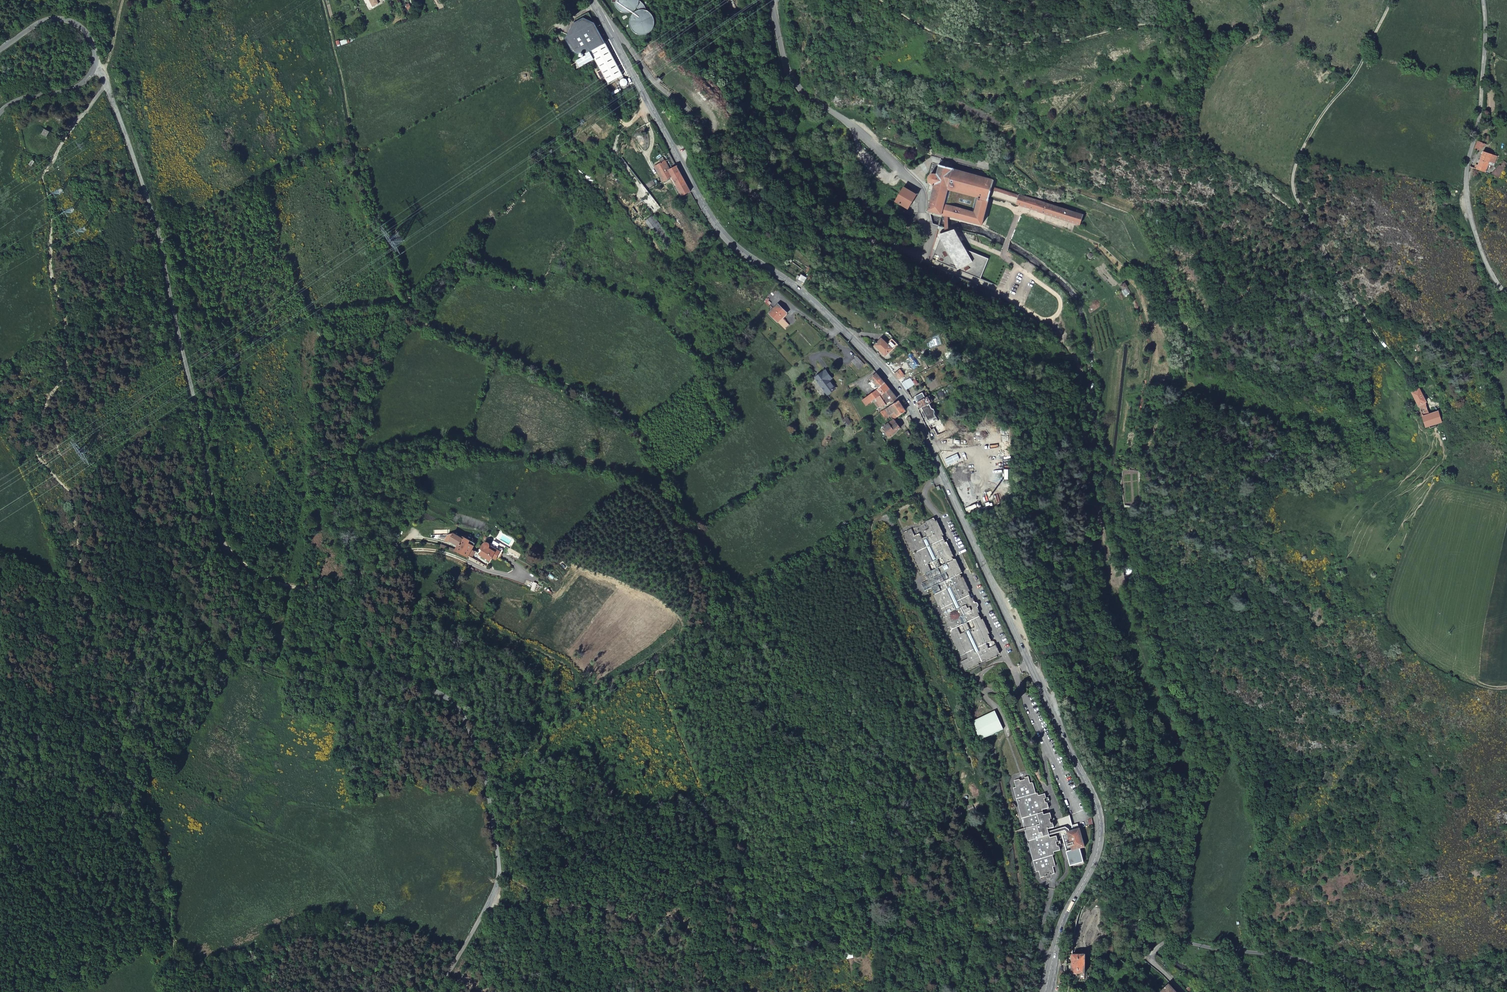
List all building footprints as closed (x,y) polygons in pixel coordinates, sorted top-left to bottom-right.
[(633,9),(634,11),(630,13),(627,16),(625,20),(625,25),(626,29),(628,32),(631,35),(635,37),(639,37),(643,36),(646,33),(649,30),(650,26),(650,21),(649,17),(645,13),(641,11),(641,8),(639,5),(637,2),(636,0),(610,0),(610,1),(611,5),(613,9),(616,11),(620,13),(624,13),(627,13),(631,11),(633,9)] [(580,65),(594,57),(600,68),(597,69),(601,78),(604,76),(607,81),(621,73),(594,22),(584,17),(573,22),(566,37),(572,49),(579,52),(584,49),(586,53),(577,59),(580,65)] [(640,76),(644,74),(638,67),(635,68),(640,76)] [(625,76),(622,77),(620,78),(619,81),(619,83),(621,85),(623,87),(626,87),(628,85),(629,83),(629,80),(628,77),(625,76)] [(964,109),(1000,126),(1002,121),(967,104),(964,109)] [(944,121),(958,128),(962,122),(947,114),(944,121)] [(985,134),(983,137),(995,143),(997,140),(985,134)] [(1484,144),(1477,140),(1474,148),(1479,151),(1484,144)] [(1474,168),(1486,172),(1488,165),(1493,166),(1497,156),(1483,151),(1478,164),(1476,163),(1474,168)] [(662,183),(669,179),(673,177),(683,196),(691,192),(674,165),(668,169),(664,161),(653,167),(662,183)] [(1500,179),(1505,168),(1506,168),(1506,167),(1506,162),(1504,161),(1501,166),(1499,165),(1492,175),(1500,179)] [(941,214),(944,214),(948,215),(953,217),(956,218),(965,220),(983,225),(994,179),(933,162),(928,183),(935,185),(929,210),(932,211),(941,214)] [(907,209),(916,194),(904,187),(895,201),(907,209)] [(978,197),(953,190),(949,204),(971,210),(972,208),(975,208),(978,197)] [(1080,225),(1084,214),(1020,194),(1017,204),(1039,211),(1039,212),(1080,225)] [(944,214),(944,236),(941,238),(932,260),(980,279),(988,259),(969,251),(967,252),(964,246),(963,247),(959,242),(962,240),(960,237),(957,239),(953,233),(952,234),(952,230),(948,231),(948,215),(944,214)] [(1161,214),(1154,217),(1159,225),(1165,222),(1161,214)] [(652,220),(647,223),(664,250),(670,246),(652,220)] [(1140,288),(1145,284),(1136,274),(1132,279),(1140,288)] [(1129,287),(1125,282),(1120,285),(1123,290),(1122,291),(1125,296),(1131,293),(1128,288),(1129,287)] [(779,304),(770,312),(785,328),(789,324),(783,317),(787,313),(779,304)] [(882,338),(874,344),(883,355),(895,344),(891,339),(886,343),(882,338)] [(857,354),(851,359),(860,369),(866,363),(857,354)] [(832,375),(828,369),(818,377),(830,392),(838,386),(831,377),(832,375)] [(900,369),(893,373),(898,378),(904,374),(900,369)] [(877,386),(861,399),(865,405),(871,401),(882,392),(881,391),(888,387),(884,382),(876,372),(870,376),(877,386)] [(906,379),(900,381),(905,389),(911,385),(906,379)] [(896,397),(888,387),(881,391),(882,392),(888,400),(889,402),(896,397)] [(1426,402),(1419,388),(1411,392),(1418,406),(1425,402),(1426,402)] [(882,392),(871,401),(877,408),(888,400),(882,392)] [(932,400),(929,394),(925,397),(923,392),(914,396),(920,406),(921,405),(927,419),(935,415),(929,402),(932,400)] [(1444,402),(1445,401),(1442,395),(1439,392),(1432,395),(1437,405),(1444,402)] [(893,417),(906,409),(905,408),(898,399),(879,411),(886,422),(893,417)] [(1418,406),(1422,415),(1429,413),(1425,402),(1418,406)] [(1436,423),(1441,422),(1438,411),(1429,413),(1422,415),(1425,426),(1428,425),(1429,428),(1437,426),(1436,423)] [(940,425),(935,415),(927,419),(926,419),(931,430),(940,425)] [(893,417),(886,422),(889,426),(895,422),(893,417)] [(878,432),(882,436),(886,434),(885,433),(887,432),(889,435),(900,428),(896,422),(895,422),(889,426),(886,422),(880,426),(879,427),(880,430),(878,432)] [(912,527),(903,531),(905,534),(903,535),(910,550),(912,549),(915,557),(914,558),(920,571),(922,570),(924,574),(926,573),(929,580),(922,583),(926,590),(933,587),(936,594),(934,595),(939,605),(941,604),(945,614),(944,615),(945,617),(943,618),(944,622),(947,621),(950,629),(949,630),(950,634),(949,635),(955,648),(957,648),(960,655),(965,653),(968,658),(961,661),(965,669),(968,668),(968,669),(979,664),(979,662),(985,660),(986,661),(997,656),(997,654),(1000,653),(994,639),(992,640),(987,631),(989,630),(984,618),(982,620),(969,591),(971,591),(964,576),(962,577),(960,574),(962,572),(956,559),(954,560),(952,556),(954,555),(947,541),(945,542),(942,535),(944,534),(937,519),(935,520),(934,517),(925,521),(928,528),(924,530),(927,535),(922,538),(919,532),(915,534),(912,527)] [(455,550),(468,555),(471,548),(475,540),(464,534),(463,536),(452,530),(450,534),(452,535),(450,538),(451,539),(459,543),(458,545),(455,550)] [(485,540),(481,547),(482,549),(481,551),(492,556),(494,553),(498,555),(499,553),(501,547),(491,542),(491,541),(491,540),(490,540),(490,539),(489,539),(488,538),(487,538),(487,539),(486,539),(485,540)] [(491,542),(501,547),(499,553),(501,554),(505,546),(492,540),(491,542)] [(972,720),(980,737),(1003,726),(995,709),(994,709),(972,720)] [(1016,796),(1036,792),(1033,783),(1030,784),(1029,779),(1028,777),(1024,777),(1025,778),(1025,780),(1020,781),(1020,778),(1014,780),(1016,787),(1014,787),(1016,796)] [(1037,795),(1016,800),(1025,830),(1026,832),(1037,873),(1039,873),(1041,879),(1047,877),(1046,875),(1051,874),(1051,876),(1056,875),(1054,868),(1057,867),(1053,856),(1055,856),(1055,853),(1061,851),(1056,837),(1050,838),(1049,835),(1048,832),(1048,829),(1054,828),(1053,824),(1051,824),(1050,820),(1052,820),(1050,814),(1043,816),(1042,810),(1048,808),(1046,803),(1044,804),(1043,800),(1045,799),(1044,796),(1038,797),(1037,795)] [(1060,829),(1061,832),(1070,866),(1084,863),(1081,849),(1085,848),(1078,825),(1073,826),(1067,827),(1065,818),(1058,820),(1060,829)] [(1127,966),(1133,957),(1124,950),(1118,960),(1127,966)] [(1081,956),(1074,957),(1073,956),(1073,975),(1086,975),(1085,956),(1081,956)]
